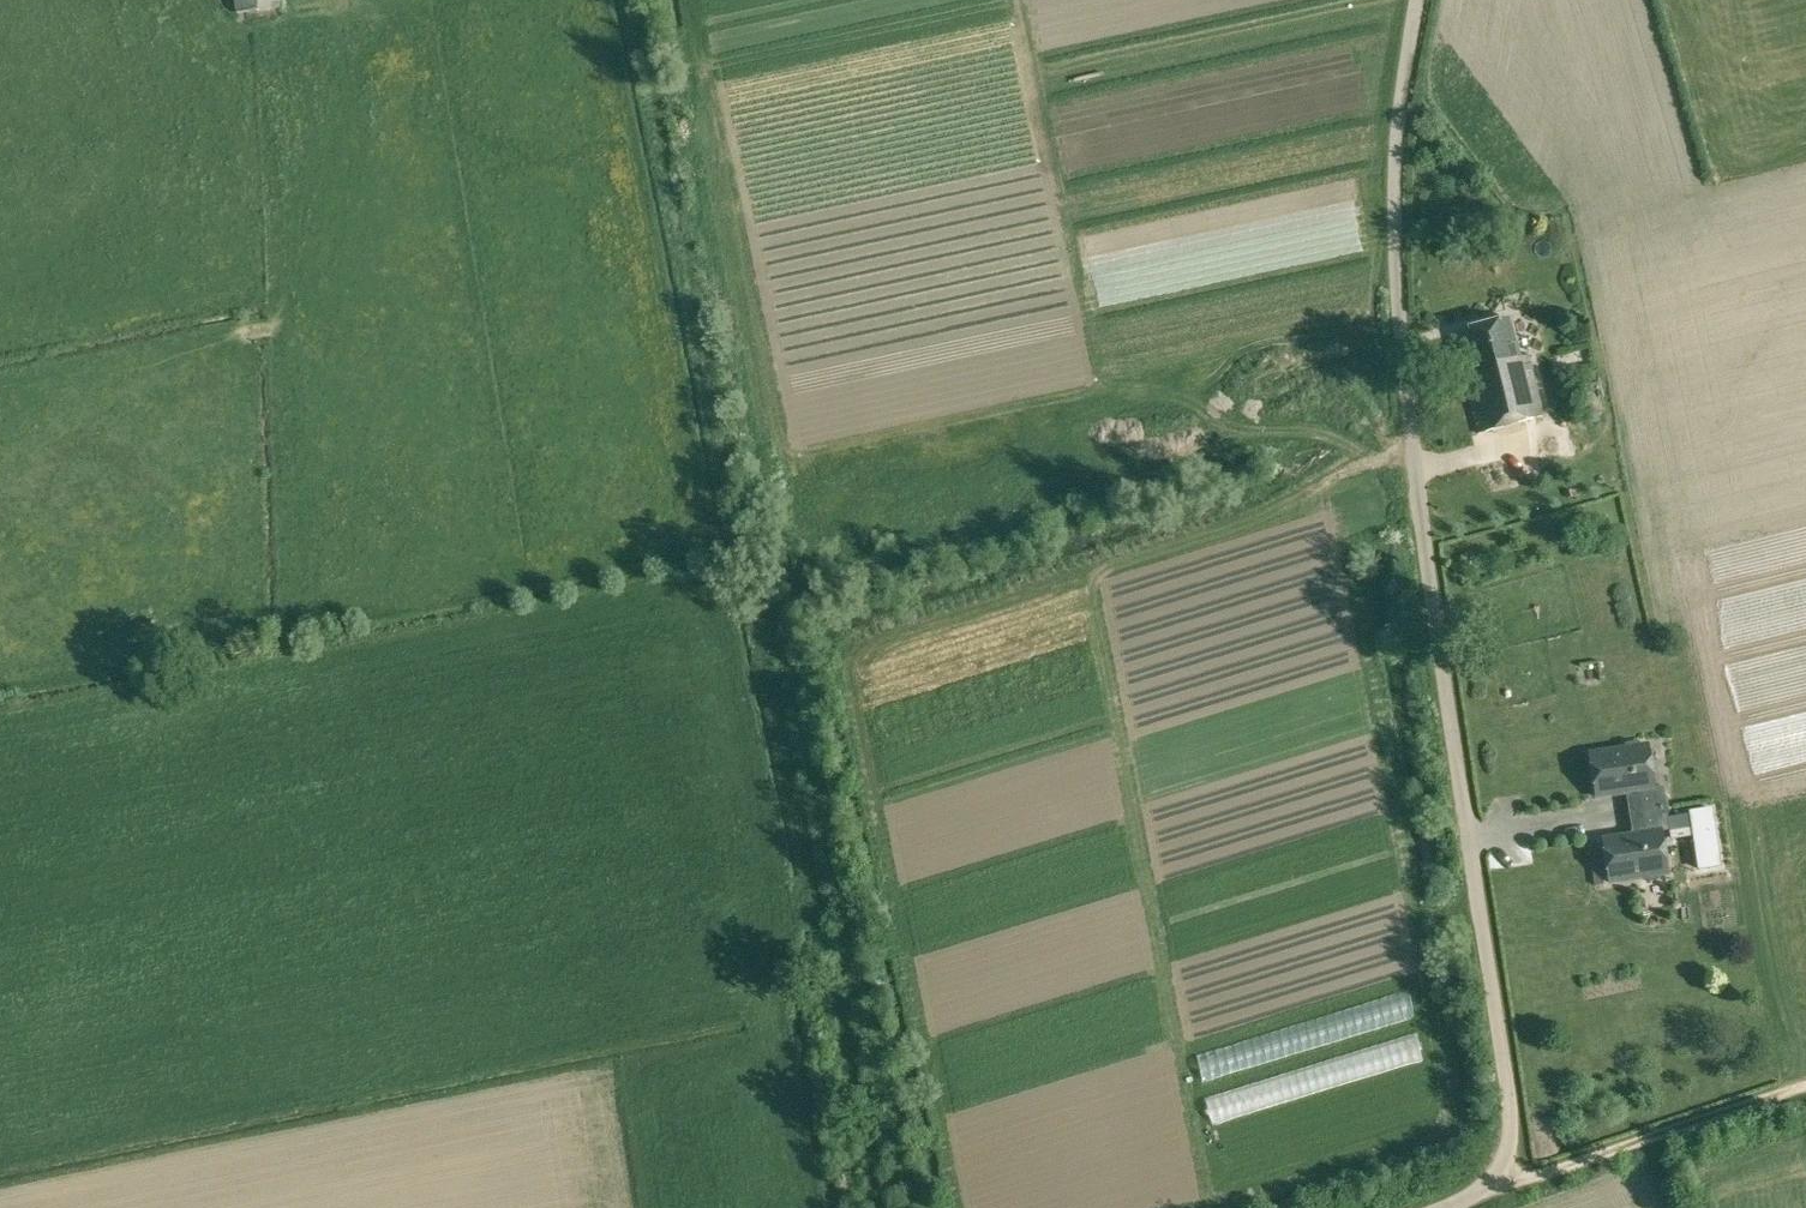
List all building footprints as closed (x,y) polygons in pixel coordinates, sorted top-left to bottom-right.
[(237,13),(282,7),(281,0),(235,0),(237,13)] [(1463,373),(1479,433),(1544,415),(1528,356),(1520,359),(1509,319),(1461,332),(1471,371),(1463,373)] [(1627,796),(1629,813),(1667,807),(1664,786),(1655,787),(1648,745),(1640,746),(1635,743),(1627,744),(1623,748),(1590,754),(1596,796),(1622,793),(1627,796)] [(1603,839),(1610,882),(1643,877),(1648,880),(1656,879),(1659,874),(1668,873),(1661,831),(1671,829),(1667,807),(1629,813),(1632,830),(1629,835),(1603,839)]
